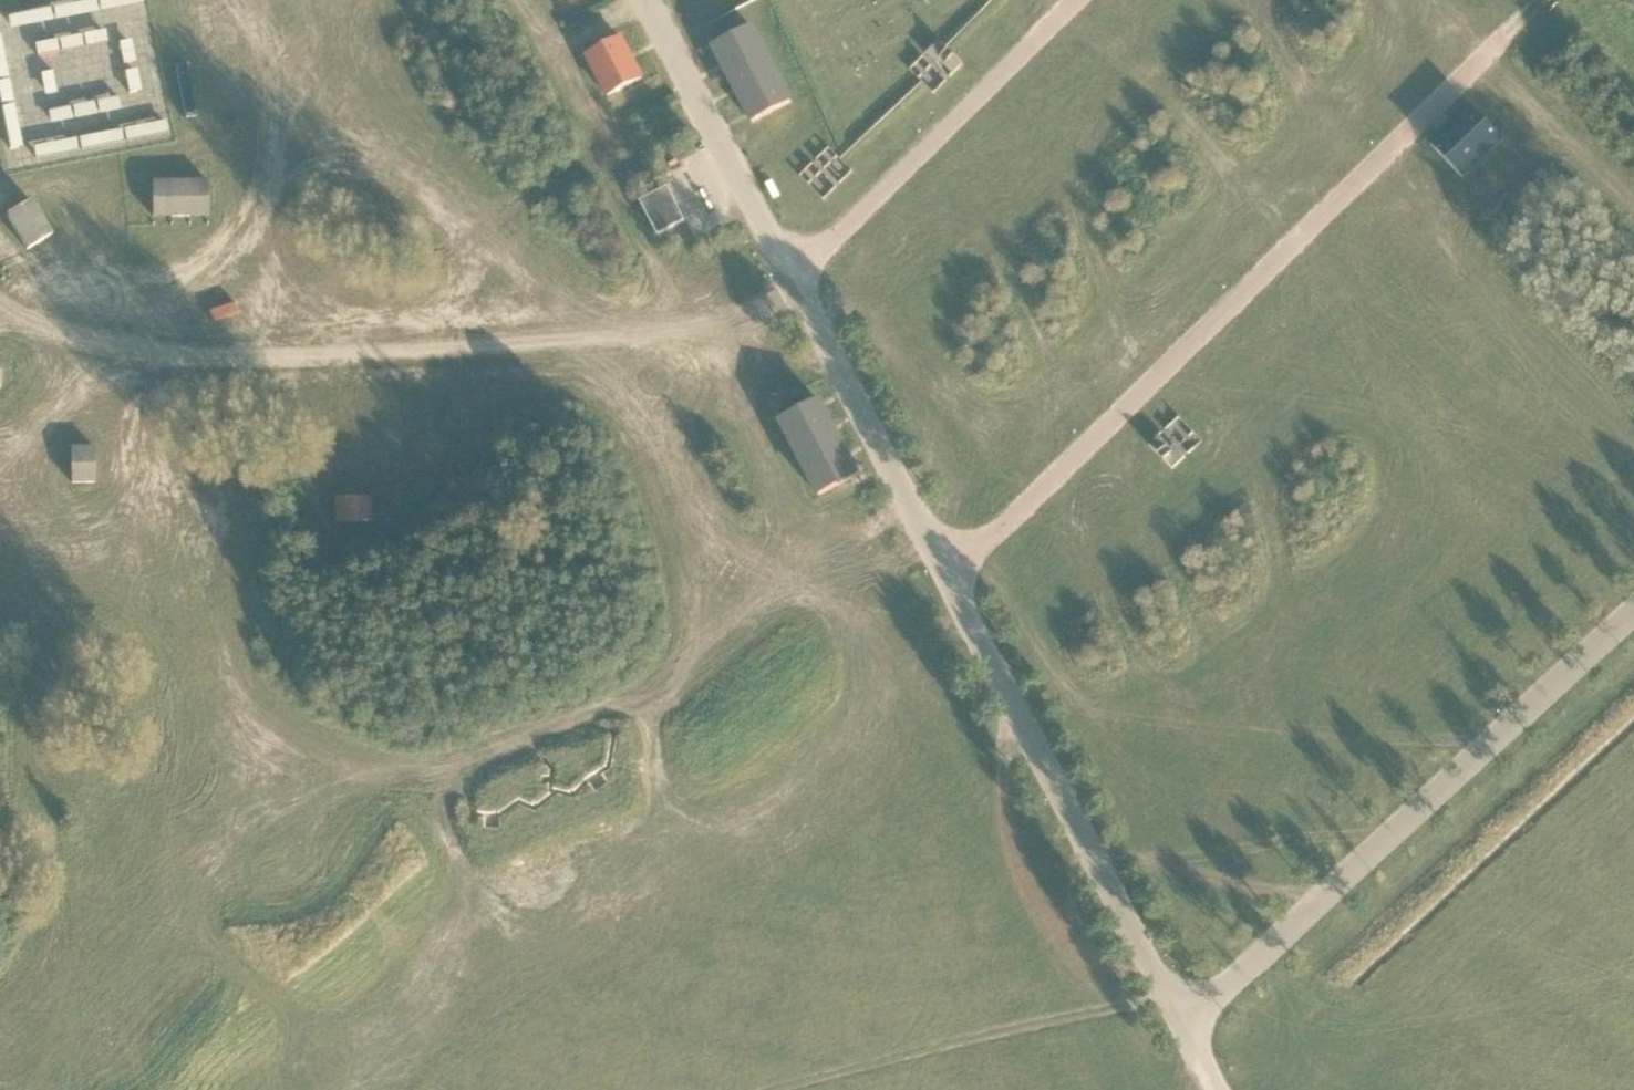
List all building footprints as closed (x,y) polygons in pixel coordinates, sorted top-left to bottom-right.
[(8,15),(10,26),(99,10),(97,0),(89,0),(8,15)] [(101,9),(142,2),(142,0),(99,0),(101,9)] [(794,101),(754,23),(709,46),(749,124),(794,101)] [(645,76),(622,34),(583,55),(606,97),(645,76)] [(937,89),(962,65),(939,40),(913,64),(937,89)] [(1503,141),(1468,105),(1428,144),(1462,180),(1503,141)] [(166,121),(124,126),(125,138),(168,133),(166,121)] [(122,132),(83,135),(83,144),(123,142),(122,132)] [(76,140),(34,145),(35,155),(78,150),(76,140)] [(152,216),(170,216),(207,216),(206,180),(152,180),(152,216)] [(685,221),(667,186),(639,201),(657,235),(685,221)] [(26,249),(50,235),(30,201),(5,215),(26,249)] [(860,474),(821,398),(777,421),(816,497),(860,474)] [(1178,416),(1150,449),(1174,470),(1202,438),(1178,416)] [(71,482),(93,482),(93,446),(70,446),(71,482)] [(372,497),(336,497),(336,521),(372,521),(372,497)]
